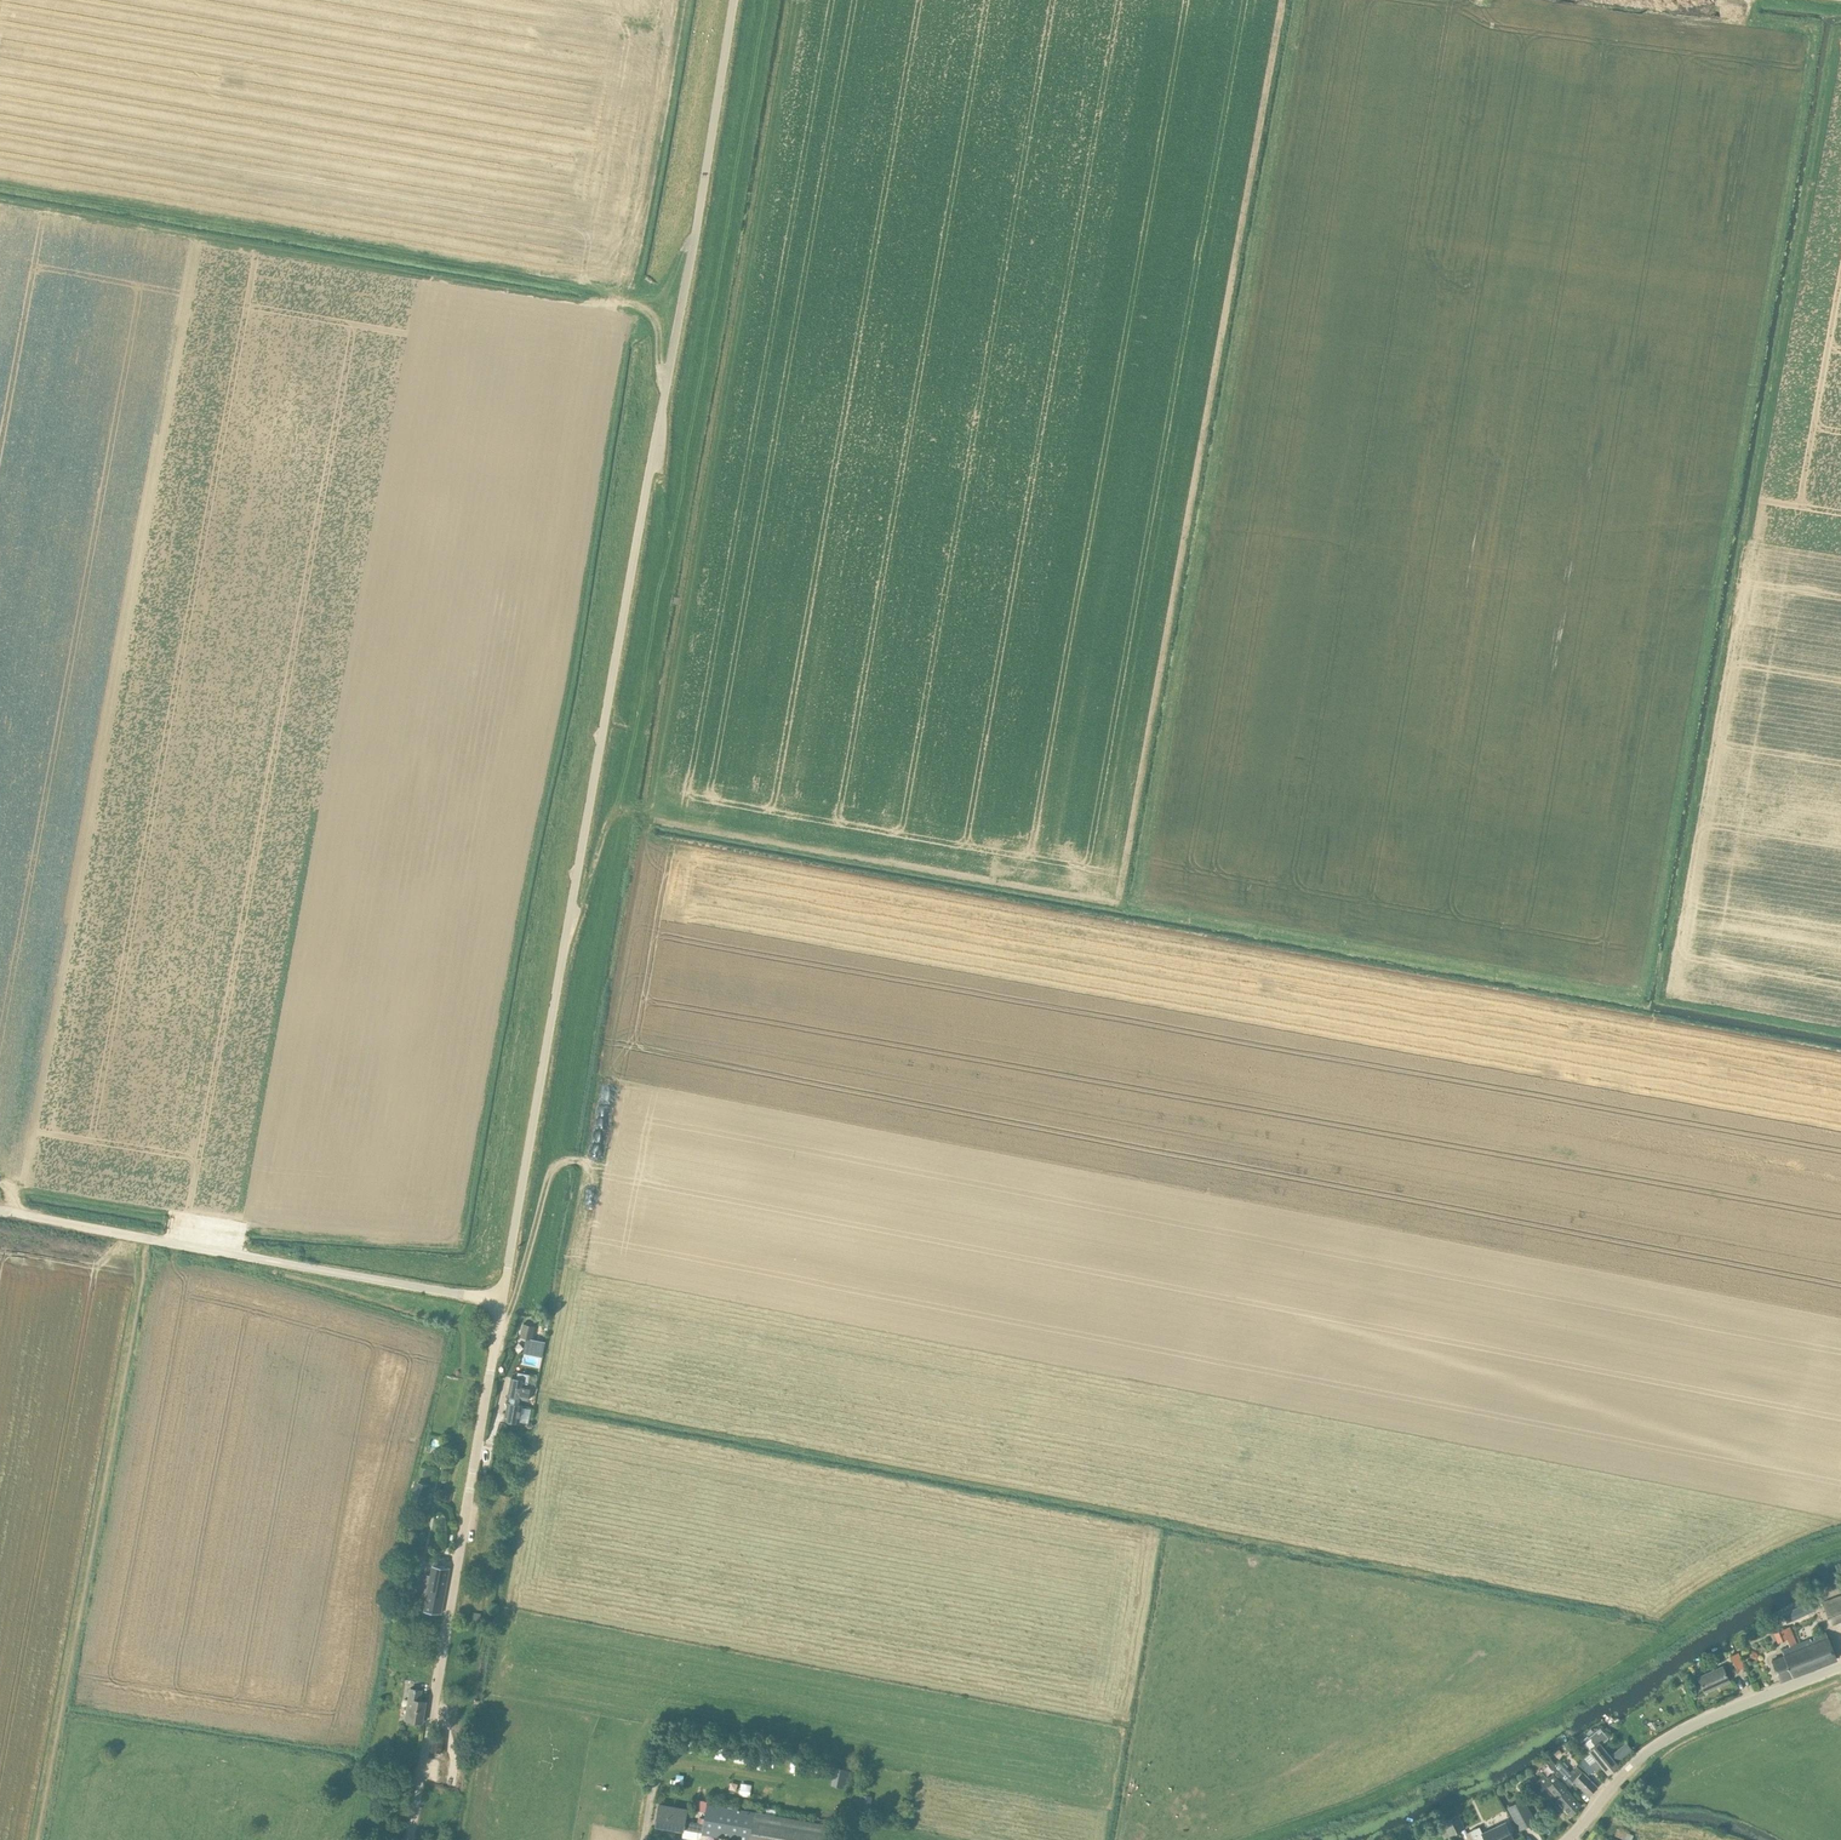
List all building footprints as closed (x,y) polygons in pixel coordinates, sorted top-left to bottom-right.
[(520,1337),(521,1337),(525,1338),(523,1353),(534,1355),(538,1334),(539,1328),(535,1327),(535,1326),(523,1323),(520,1337)] [(508,1404),(505,1420),(508,1421),(518,1423),(519,1421),(521,1407),(522,1405),(519,1404),(521,1398),(522,1398),(529,1400),(532,1386),(528,1385),(530,1374),(518,1372),(517,1379),(511,1378),(508,1396),(512,1397),(511,1403),(508,1402),(508,1404)] [(426,1610),(429,1611),(441,1613),(449,1568),(434,1565),(432,1577),(423,1576),(419,1597),(428,1599),(426,1610)] [(1826,1613),(1831,1624),(1840,1620),(1840,1596),(1822,1603),(1826,1613)] [(1786,1610),(1786,1611),(1791,1620),(1815,1608),(1809,1597),(1786,1610)] [(1782,1629),(1774,1632),(1779,1642),(1783,1640),(1786,1639),(1782,1629)] [(1784,1656),(1772,1660),(1776,1670),(1780,1681),(1836,1659),(1832,1648),(1826,1632),(1781,1650),(1784,1656)] [(1738,1653),(1731,1656),(1739,1671),(1745,1668),(1738,1653)] [(1698,1678),(1700,1681),(1705,1692),(1729,1681),(1722,1666),(1698,1678)] [(405,1720),(423,1722),(426,1702),(420,1701),(422,1690),(410,1689),(405,1720)] [(1608,1738),(1601,1728),(1589,1737),(1588,1735),(1580,1742),(1588,1751),(1589,1751),(1608,1774),(1618,1765),(1601,1744),(1608,1738)] [(434,1733),(431,1751),(441,1752),(444,1735),(434,1733)] [(1571,1742),(1565,1747),(1571,1755),(1578,1750),(1571,1742)] [(1618,1764),(1623,1760),(1615,1751),(1610,1755),(1618,1764)] [(1560,1761),(1555,1756),(1548,1763),(1570,1786),(1574,1782),(1589,1796),(1597,1787),(1589,1779),(1576,1767),(1570,1772),(1560,1761)] [(836,1767),(831,1785),(843,1788),(845,1781),(848,1782),(851,1770),(836,1767)] [(449,1770),(448,1778),(458,1779),(459,1779),(460,1772),(459,1772),(449,1770)] [(1529,1779),(1523,1783),(1535,1797),(1536,1796),(1540,1801),(1542,1800),(1547,1806),(1552,1802),(1547,1796),(1545,1799),(1540,1793),(1545,1788),(1554,1798),(1561,1806),(1570,1815),(1580,1805),(1572,1796),(1557,1780),(1552,1774),(1548,1779),(1544,1776),(1539,1780),(1534,1785),(1529,1779)] [(388,1781),(374,1777),(370,1790),(386,1794),(388,1781)] [(855,1798),(852,1811),(869,1814),(869,1813),(872,1796),(861,1794),(860,1799),(857,1799),(855,1798)] [(1523,1798),(1507,1807),(1519,1830),(1535,1822),(1523,1798)] [(671,1806),(659,1804),(656,1825),(683,1830),(684,1828),(702,1832),(702,1833),(741,1839),(826,1839),(829,1824),(711,1804),(712,1802),(701,1800),(700,1810),(705,1811),(704,1819),(699,1818),(698,1822),(686,1820),(687,1809),(671,1806)] [(1458,1814),(1443,1821),(1450,1835),(1465,1828),(1458,1814)] [(1505,1822),(1482,1833),(1479,1827),(1469,1831),(1473,1839),(1514,1839),(1505,1822)] [(1619,1829),(1616,1836),(1626,1839),(1633,1839),(1635,1836),(1619,1829)]
